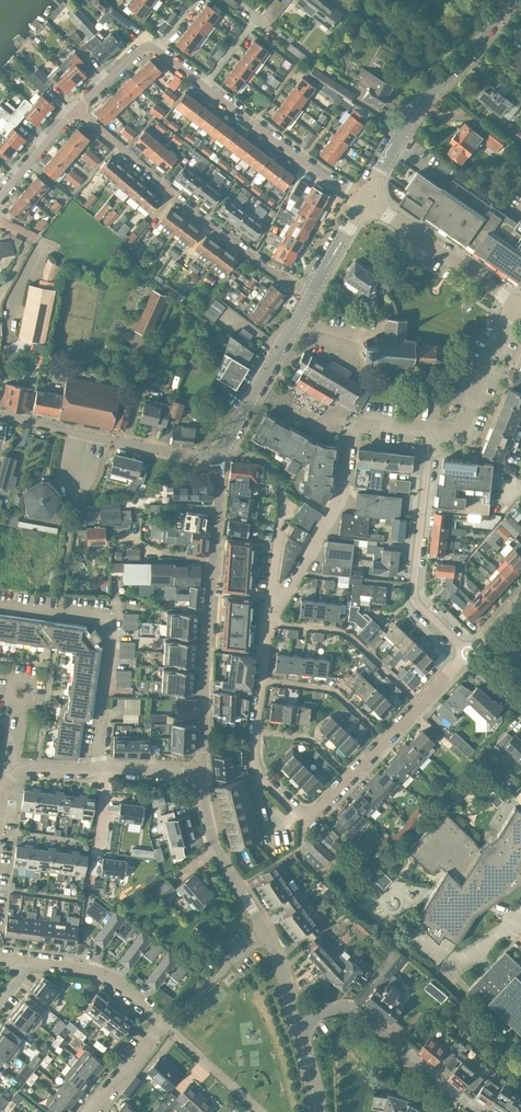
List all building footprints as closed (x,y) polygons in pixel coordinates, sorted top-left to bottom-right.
[(93,4),(104,12),(106,14),(107,13),(114,18),(114,19),(129,30),(133,24),(132,23),(111,7),(112,6),(104,0),(88,0),(93,4)] [(123,10),(128,14),(130,13),(143,23),(152,10),(149,7),(140,0),(133,0),(128,7),(126,6),(123,10)] [(234,8),(238,3),(234,0),(223,0),(234,8)] [(263,13),(268,17),(280,2),(278,0),(273,0),(263,13)] [(324,0),(296,0),(294,2),(312,16),(324,0)] [(339,17),(342,13),(325,0),(324,0),(312,16),(329,29),(334,23),(335,24),(338,24),(340,20),(340,18),(339,17)] [(182,1),(178,7),(183,11),(187,5),(182,1)] [(280,2),(268,17),(273,21),(285,6),(280,2)] [(199,14),(212,24),(220,14),(207,4),(199,14)] [(77,7),(69,14),(79,25),(81,24),(86,29),(88,27),(112,54),(122,45),(111,32),(105,38),(99,31),(98,32),(91,24),(90,25),(85,20),(87,18),(77,7)] [(173,11),(166,20),(172,24),(179,15),(173,11)] [(192,24),(205,34),(212,24),(199,14),(192,24)] [(158,30),(159,31),(163,34),(164,34),(171,25),(165,21),(158,30)] [(184,34),(197,44),(205,34),(192,24),(184,34)] [(86,29),(85,30),(92,38),(91,38),(85,44),(92,51),(102,63),(112,54),(88,27),(86,29)] [(232,28),(227,34),(232,38),(237,32),(232,28)] [(159,31),(155,35),(160,39),(163,34),(159,31)] [(73,46),(79,40),(73,33),(67,39),(73,46)] [(184,34),(176,44),(190,54),(197,44),(184,34)] [(247,51),(260,61),(268,51),(255,41),(247,51)] [(290,43),(286,48),(302,60),(302,59),(306,55),(290,43)] [(220,46),(215,52),(221,56),(225,50),(220,46)] [(23,63),(28,58),(21,51),(16,56),(23,63)] [(260,61),(247,51),(239,61),(252,71),(260,61)] [(73,52),(59,65),(76,84),(77,83),(78,84),(82,80),(82,79),(86,75),(79,68),(84,63),(73,52)] [(205,62),(211,66),(216,60),(210,55),(205,62)] [(141,69),(152,80),(161,72),(150,60),(141,69)] [(252,71),(239,61),(232,70),(245,80),(252,71)] [(38,68),(33,73),(48,87),(53,82),(53,83),(55,81),(67,93),(71,89),(72,90),(76,86),(75,85),(76,84),(59,65),(47,76),(38,68)] [(280,65),(276,70),(283,76),(287,70),(280,65)] [(372,101),(380,106),(387,93),(392,85),(360,67),(357,73),(363,76),(359,83),(368,88),(363,98),(371,103),(372,101)] [(132,77),(142,89),(152,80),(141,69),(132,77)] [(245,80),(232,70),(224,80),(237,90),(245,80)] [(33,73),(28,78),(43,93),(48,87),(33,73)] [(175,75),(167,85),(174,90),(182,80),(175,75)] [(123,86),(133,98),(142,89),(132,77),(123,86)] [(269,84),(274,87),(279,81),(274,77),(269,84)] [(295,86),(308,97),(316,88),(302,77),(295,86)] [(332,80),(328,86),(339,93),(344,97),(350,101),(355,95),(332,80)] [(475,97),(485,106),(495,114),(501,119),(504,115),(514,103),(519,107),(520,105),(520,98),(503,84),(498,90),(495,88),(488,82),(475,97)] [(270,85),(265,91),(270,95),(275,89),(270,85)] [(113,95),(124,106),(133,98),(123,86),(113,95)] [(308,97),(295,86),(287,97),(300,107),(308,97)] [(166,100),(172,92),(167,88),(161,96),(166,100)] [(171,104),(177,96),(172,92),(166,100),(171,104)] [(185,92),(174,106),(184,113),(195,100),(185,92)] [(339,93),(333,102),(338,105),(342,99),(344,97),(339,93)] [(41,94),(33,104),(46,116),(47,114),(47,115),(51,111),(50,110),(54,106),(41,94)] [(104,103),(115,115),(124,106),(113,95),(104,103)] [(300,107),(287,97),(279,107),(293,117),(300,107)] [(7,101),(2,107),(19,122),(24,115),(37,125),(41,121),(42,122),(45,117),(46,116),(33,104),(25,98),(16,109),(7,101)] [(344,99),(337,107),(342,111),(345,107),(349,111),(353,106),(344,99)] [(195,100),(184,113),(192,120),(203,106),(195,100)] [(115,115),(104,103),(95,112),(105,124),(115,115)] [(155,115),(161,107),(156,103),(149,111),(155,115)] [(0,118),(0,134),(18,149),(18,148),(19,148),(23,144),(22,143),(26,139),(13,128),(19,122),(2,107),(0,106),(0,115),(1,116),(0,118)] [(203,106),(192,120),(201,126),(211,113),(203,106)] [(356,106),(353,109),(366,119),(370,114),(356,106)] [(161,107),(155,115),(160,119),(166,111),(161,107)] [(293,117),(279,107),(272,117),(285,127),(293,117)] [(349,114),(343,123),(355,133),(363,124),(366,119),(353,109),(349,114)] [(211,113),(201,126),(209,133),(220,119),(211,113)] [(322,123),(327,117),(322,113),(317,120),(322,123)] [(220,119),(209,133),(217,139),(228,125),(220,119)] [(340,122),(336,119),(331,125),(335,128),(340,122)] [(312,128),(317,131),(321,125),(316,122),(312,128)] [(483,137),(465,122),(457,132),(458,132),(451,140),(455,143),(448,152),(462,163),(483,137)] [(355,133),(343,123),(335,133),(348,143),(355,133)] [(125,136),(132,128),(127,124),(120,132),(125,136)] [(228,125),(217,139),(226,145),(236,132),(228,125)] [(69,139),(81,149),(90,139),(78,128),(69,139)] [(130,140),(136,133),(132,128),(125,136),(130,140)] [(507,140),(492,128),(486,136),(501,148),(507,140)] [(145,130),(134,143),(142,150),(153,137),(145,130)] [(188,132),(184,137),(188,141),(192,136),(188,132)] [(236,132),(226,145),(234,152),(244,138),(236,132)] [(307,143),(313,135),(309,132),(303,139),(307,143)] [(348,143),(335,133),(327,143),(340,153),(348,143)] [(1,152),(9,159),(13,154),(14,155),(17,151),(16,150),(18,149),(0,134),(0,153),(1,152)] [(192,136),(188,141),(189,141),(192,144),(196,139),(192,136)] [(153,137),(142,150),(150,157),(161,144),(153,137)] [(244,138),(234,152),(242,158),(253,144),(244,138)] [(60,149),(72,159),(81,149),(69,139),(60,149)] [(319,154),(332,164),(340,153),(327,143),(319,154)] [(161,144),(150,157),(158,164),(169,151),(161,144)] [(253,144),(242,158),(250,164),(261,151),(253,144)] [(313,146),(309,151),(310,152),(313,155),(318,149),(314,147),(313,146)] [(205,157),(191,147),(188,151),(199,159),(194,166),(196,167),(193,171),(186,165),(175,179),(184,186),(203,162),(201,161),(205,157)] [(52,159),(64,169),(72,159),(60,149),(52,159)] [(87,162),(95,154),(89,149),(81,157),(85,160),(87,162)] [(169,151),(158,164),(166,171),(177,158),(169,151)] [(261,151),(250,164),(259,171),(269,157),(261,151)] [(93,167),(101,159),(95,154),(87,162),(93,167)] [(110,157),(99,170),(109,178),(120,166),(110,157)] [(269,157),(259,171),(267,177),(278,163),(269,157)] [(220,159),(217,163),(221,166),(225,161),(221,158),(220,159)] [(43,169),(55,179),(64,169),(52,159),(43,169)] [(442,161),(435,171),(444,178),(452,168),(442,161)] [(199,175),(206,165),(203,162),(184,186),(193,193),(204,179),(199,175)] [(278,163),(267,177),(275,183),(286,170),(278,163)] [(120,166),(109,178),(119,187),(130,174),(120,166)] [(71,182),(78,174),(72,169),(65,177),(71,182)] [(286,170),(275,183),(283,189),(294,176),(286,170)] [(408,187),(410,188),(407,193),(400,203),(464,248),(464,247),(471,252),(470,252),(507,278),(508,278),(512,280),(514,281),(516,281),(520,281),(520,219),(518,224),(494,207),(494,206),(494,205),(493,206),(453,178),(447,187),(443,184),(441,187),(418,171),(407,187),(408,187)] [(204,179),(193,193),(202,200),(221,176),(217,173),(212,179),(212,178),(208,183),(204,179)] [(77,187),(83,179),(78,174),(71,182),(77,187)] [(130,174),(119,187),(129,195),(130,196),(140,183),(130,174)] [(242,174),(238,179),(242,183),(246,178),(242,174)] [(37,176),(30,184),(44,197),(47,193),(44,191),(49,185),(37,176)] [(221,176),(202,200),(203,200),(212,208),(223,194),(217,189),(216,188),(215,188),(218,184),(220,185),(225,179),(221,176)] [(300,179),(293,191),(301,196),(322,208),(329,196),(313,187),(312,186),(308,194),(303,191),(307,184),(300,179)] [(140,183),(130,196),(139,204),(150,191),(140,183)] [(30,184),(23,193),(34,203),(38,197),(41,200),(44,197),(30,184)] [(254,184),(250,189),(255,192),(259,187),(254,184)] [(228,197),(217,211),(226,218),(248,190),(244,187),(236,197),(238,199),(235,203),(228,197)] [(248,190),(226,218),(236,225),(246,211),(239,206),(242,202),(244,203),(252,193),(248,190)] [(150,191),(139,204),(149,212),(160,200),(150,191)] [(293,191),(289,198),(295,201),(292,205),(300,210),(316,219),(322,208),(301,196),(293,191)] [(23,193),(15,201),(30,213),(32,210),(30,208),(34,203),(23,193)] [(97,197),(92,193),(88,199),(93,203),(97,197)] [(267,201),(267,202),(271,205),(271,204),(275,200),(271,197),(267,201)] [(83,205),(88,209),(93,203),(88,199),(83,205)] [(15,201),(8,210),(19,220),(24,214),(27,217),(30,213),(15,201)] [(54,204),(53,205),(58,209),(61,205),(56,201),(54,204)] [(107,202),(94,216),(99,220),(111,205),(107,202)] [(246,211),(236,225),(244,232),(263,208),(259,205),(254,211),(251,215),(246,211)] [(280,207),(278,212),(310,230),(316,219),(300,210),(296,216),(289,212),(280,207)] [(170,208),(160,222),(164,226),(160,231),(164,233),(178,214),(170,208)] [(263,208),(244,232),(245,233),(254,240),(265,225),(257,220),(260,216),(262,218),(267,211),(263,209),(263,208)] [(113,210),(108,216),(113,220),(119,214),(118,214),(116,212),(113,210)] [(277,213),(275,217),(291,225),(287,231),(304,240),(310,230),(278,212),(277,213)] [(123,214),(111,228),(115,231),(127,218),(123,214)] [(178,214),(164,233),(167,236),(171,231),(175,234),(186,220),(178,214)] [(108,216),(103,222),(108,226),(113,220),(108,216)] [(39,221),(39,222),(44,226),(47,222),(42,218),(39,221)] [(186,220),(175,234),(179,237),(175,242),(179,245),(193,226),(186,220)] [(39,222),(35,226),(41,230),(44,226),(39,222)] [(193,226),(179,245),(182,247),(186,242),(190,246),(201,232),(193,226)] [(125,233),(122,237),(128,242),(130,243),(131,244),(133,242),(138,236),(132,231),(128,236),(125,233)] [(283,239),(270,232),(268,236),(297,253),(304,240),(287,231),(283,239)] [(156,235),(152,240),(156,244),(160,238),(158,236),(156,235)] [(206,235),(195,250),(200,253),(196,258),(199,261),(214,241),(206,235)] [(266,240),(278,247),(269,262),(280,268),(284,260),(290,264),(297,253),(268,236),(266,240)] [(160,238),(156,244),(160,247),(161,246),(165,241),(161,239),(160,238)] [(7,263),(6,256),(13,254),(10,240),(0,243),(0,265),(7,263)] [(214,241),(199,261),(203,263),(206,258),(211,261),(222,247),(214,241)] [(171,247),(167,252),(171,255),(175,250),(171,247)] [(222,247),(211,261),(215,264),(211,269),(214,272),(229,253),(222,247)] [(229,253),(214,272),(218,275),(222,270),(226,273),(237,259),(229,253)] [(134,254),(131,258),(138,263),(141,258),(134,254)] [(43,271),(43,272),(58,275),(60,268),(54,261),(48,256),(48,258),(43,271)] [(367,294),(379,277),(355,261),(343,278),(367,294)] [(192,262),(188,267),(193,271),(197,266),(192,262)] [(393,267),(382,284),(389,289),(400,272),(393,267)] [(246,278),(244,282),(247,284),(252,288),(255,284),(250,281),(246,278)] [(162,279),(158,284),(163,288),(167,283),(167,282),(162,279)] [(176,289),(167,283),(163,288),(173,294),(176,289)] [(18,338),(18,339),(32,341),(38,343),(44,344),(45,343),(55,289),(38,286),(29,284),(18,338)] [(260,289),(280,303),(286,296),(271,285),(268,289),(263,285),(260,289)] [(176,289),(173,294),(181,301),(182,301),(185,296),(178,291),(176,289)] [(280,303),(260,289),(258,292),(263,296),(260,300),(274,311),(280,303)] [(154,291),(136,332),(148,336),(165,296),(154,291)] [(215,299),(211,304),(221,312),(225,306),(215,299)] [(274,311),(260,300),(257,304),(251,300),(249,304),(269,318),(274,311)] [(211,304),(207,309),(217,317),(221,312),(211,304)] [(269,318),(249,304),(246,307),(251,311),(248,316),(262,326),(269,318)] [(207,309),(203,314),(213,322),(217,317),(207,309)] [(422,342),(422,337),(416,337),(416,339),(415,339),(415,340),(406,339),(406,338),(405,338),(406,333),(407,333),(407,331),(406,331),(406,327),(407,327),(407,326),(406,326),(407,321),(407,320),(407,319),(406,319),(406,320),(401,319),(401,318),(399,318),(399,319),(394,319),(394,318),(393,318),(388,318),(388,317),(388,318),(387,318),(387,319),(388,319),(387,324),(386,324),(386,325),(387,325),(387,331),(386,330),(386,331),(387,331),(386,337),(385,337),(377,337),(377,335),(376,335),(375,343),(367,343),(367,341),(365,340),(365,343),(362,343),(362,345),(364,345),(364,349),(364,353),(362,353),(361,355),(363,355),(363,357),(366,357),(366,355),(374,356),(373,362),(372,362),(372,364),(375,364),(375,363),(382,363),(382,365),(384,365),(384,364),(392,364),(392,366),(394,366),(394,364),(402,365),(402,366),(403,367),(403,365),(411,366),(411,367),(413,367),(413,363),(417,364),(417,362),(419,363),(419,364),(420,364),(420,363),(426,363),(426,365),(427,365),(427,363),(433,364),(432,365),(434,365),(434,363),(441,360),(443,362),(444,360),(442,359),(443,351),(445,351),(444,349),(442,350),(436,345),(436,344),(435,344),(435,345),(430,344),(430,343),(428,343),(428,344),(423,344),(423,342),(422,342)] [(242,327),(239,333),(249,340),(253,335),(242,327)] [(239,333),(235,338),(245,346),(249,340),(239,333)] [(234,338),(229,334),(213,386),(228,393),(233,386),(235,387),(248,367),(245,365),(253,352),(247,347),(234,338)] [(300,373),(294,383),(328,403),(332,397),(351,408),(357,411),(363,401),(367,393),(369,390),(362,386),(363,385),(362,384),(361,385),(346,376),(349,372),(343,368),(335,363),(335,364),(329,360),(327,365),(311,356),(310,356),(303,352),(296,365),(303,369),(300,373)] [(511,388),(520,392),(520,369),(512,388),(511,388)] [(38,390),(33,412),(112,428),(121,388),(67,377),(63,395),(38,390)] [(32,388),(6,383),(2,405),(8,406),(7,409),(24,412),(24,409),(28,409),(32,388)] [(511,388),(510,388),(511,388),(506,401),(505,401),(520,408),(520,392),(511,388)] [(113,427),(124,431),(134,399),(123,395),(113,427)] [(144,401),(140,420),(155,424),(156,423),(164,425),(168,414),(179,418),(184,404),(173,400),(173,399),(171,404),(155,400),(154,400),(145,398),(145,401),(144,401)] [(500,414),(520,423),(520,408),(505,401),(506,402),(500,414)] [(324,505),(331,491),(337,446),(323,445),(266,413),(253,438),(263,444),(264,442),(291,458),(285,468),(294,473),(300,462),(308,467),(306,480),(304,480),(302,489),(324,505)] [(494,428),(516,437),(520,439),(520,438),(520,423),(500,414),(500,415),(495,428),(494,428)] [(198,443),(199,428),(173,425),(171,444),(192,446),(193,443),(198,443)] [(489,440),(511,449),(515,440),(516,437),(494,428),(495,429),(490,440),(489,440)] [(489,440),(490,441),(485,452),(484,452),(484,453),(485,453),(481,461),(494,462),(494,466),(503,470),(520,477),(520,456),(510,452),(511,449),(489,440)] [(511,449),(520,453),(520,442),(515,440),(511,449)] [(354,486),(354,488),(366,489),(366,487),(367,487),(368,487),(372,450),(358,449),(354,486)] [(368,487),(381,489),(383,471),(385,452),(372,450),(368,487)] [(383,471),(397,472),(399,453),(385,452),(383,471)] [(399,453),(397,472),(410,474),(413,455),(413,454),(412,454),(404,454),(399,453)] [(115,454),(110,471),(111,471),(111,470),(112,470),(128,474),(127,475),(134,477),(133,481),(131,481),(124,493),(131,496),(139,482),(139,483),(140,483),(143,483),(143,481),(147,465),(140,463),(141,461),(115,454)] [(0,465),(0,483),(12,487),(11,489),(12,489),(16,476),(11,474),(15,459),(10,458),(3,455),(0,465)] [(494,462),(481,461),(464,459),(464,458),(450,457),(450,458),(445,457),(442,482),(438,482),(435,508),(457,510),(468,511),(489,513),(490,502),(487,502),(488,488),(491,488),(494,466),(494,462)] [(231,461),(229,478),(248,479),(248,482),(250,482),(258,483),(258,481),(262,482),(263,476),(263,466),(258,466),(258,464),(239,462),(231,461)] [(26,486),(23,492),(24,492),(26,508),(25,508),(30,513),(31,513),(46,515),(46,516),(53,513),(52,512),(59,499),(60,498),(59,492),(58,492),(48,481),(48,480),(47,479),(48,477),(48,473),(43,472),(42,476),(42,478),(41,478),(41,479),(27,486),(26,486)] [(228,492),(228,493),(232,493),(233,493),(249,495),(249,493),(250,489),(250,486),(247,486),(248,482),(248,479),(229,478),(229,480),(228,492)] [(389,491),(389,492),(395,492),(395,490),(397,479),(396,479),(390,478),(389,491)] [(397,479),(395,490),(409,492),(410,480),(397,479)] [(212,480),(199,480),(199,486),(190,486),(190,483),(167,483),(167,490),(173,490),(173,498),(213,499),(212,480)] [(342,513),(340,535),(367,538),(368,533),(368,525),(369,517),(369,515),(386,517),(399,518),(399,514),(400,503),(401,497),(358,493),(357,499),(357,500),(356,514),(352,514),(342,513)] [(233,495),(230,513),(239,515),(247,516),(251,517),(251,516),(254,499),(242,497),(233,495)] [(119,502),(99,504),(101,524),(121,522),(121,523),(132,522),(131,509),(120,510),(119,502)] [(303,542),(308,533),(307,532),(319,511),(304,502),(291,523),(295,525),(289,535),(303,542)] [(509,513),(518,522),(520,518),(520,513),(515,507),(509,513)] [(207,514),(187,511),(181,508),(179,510),(178,513),(177,515),(176,519),(176,520),(176,522),(176,526),(184,527),(184,528),(184,529),(192,530),(204,531),(207,514)] [(436,511),(434,525),(455,527),(456,520),(467,522),(467,520),(480,522),(481,513),(438,508),(437,512),(436,511)] [(3,509),(0,522),(7,523),(10,511),(3,509)] [(10,514),(8,524),(17,526),(18,521),(19,516),(10,514)] [(502,524),(516,537),(520,531),(520,525),(510,515),(502,524)] [(386,517),(385,524),(391,524),(391,533),(390,537),(403,538),(405,519),(399,519),(386,517)] [(226,533),(247,536),(249,523),(228,520),(226,533)] [(191,542),(192,530),(184,529),(184,528),(184,527),(176,526),(177,528),(164,526),(164,524),(151,522),(149,536),(162,538),(161,541),(184,544),(184,541),(189,542),(191,542)] [(129,523),(112,525),(113,532),(130,530),(129,523)] [(501,524),(496,530),(506,540),(511,534),(501,524)] [(434,525),(433,538),(447,540),(447,533),(466,535),(467,529),(455,527),(434,525)] [(104,528),(77,529),(78,537),(88,537),(88,542),(89,551),(97,550),(97,543),(105,542),(104,528)] [(206,556),(209,532),(204,531),(192,530),(191,542),(189,542),(188,553),(206,556)] [(367,538),(367,540),(377,541),(383,541),(384,534),(368,533),(367,538)] [(288,537),(285,542),(279,580),(281,581),(302,544),(288,537)] [(454,541),(447,540),(433,538),(431,553),(445,554),(446,548),(453,548),(453,547),(460,548),(461,542),(454,541)] [(227,539),(223,591),(248,592),(251,541),(227,539)] [(323,562),(322,573),(339,575),(349,576),(350,576),(350,575),(351,569),(353,545),(354,543),(341,542),(327,540),(326,546),(325,555),(325,562),(323,562)] [(486,551),(492,545),(486,540),(481,546),(486,551)] [(495,541),(492,545),(497,550),(501,546),(495,541)] [(366,546),(366,552),(373,553),(373,560),(397,563),(398,551),(383,550),(383,546),(376,546),(367,545),(366,546)] [(510,561),(520,571),(520,570),(520,552),(519,551),(515,546),(505,556),(506,557),(510,561)] [(438,563),(437,574),(446,575),(444,587),(439,593),(447,600),(450,596),(459,587),(453,582),(454,575),(455,575),(456,565),(463,566),(464,561),(456,560),(444,559),(444,563),(438,562),(438,563)] [(373,560),(372,571),(396,574),(397,563),(373,560)] [(491,561),(486,565),(492,571),(496,567),(491,561)] [(520,571),(510,561),(501,571),(511,580),(520,571)] [(124,574),(123,581),(149,581),(149,582),(199,584),(199,566),(175,565),(174,565),(174,564),(124,562),(124,574)] [(50,569),(48,583),(55,584),(57,570),(50,569)] [(481,571),(477,575),(482,581),(486,577),(481,571)] [(511,580),(501,571),(491,580),(502,590),(511,580)] [(349,576),(348,582),(353,583),(351,599),(360,600),(360,599),(370,601),(384,603),(387,587),(361,584),(362,577),(350,576),(349,576)] [(467,585),(478,594),(473,600),(483,610),(492,600),(482,590),(482,591),(471,580),(467,585)] [(502,590),(491,580),(482,590),(492,600),(502,590)] [(188,606),(202,607),(204,587),(190,585),(190,588),(166,585),(165,597),(189,599),(188,606)] [(459,588),(450,597),(455,602),(460,596),(469,604),(463,610),(463,611),(468,616),(473,621),(483,610),(473,600),(459,588)] [(223,638),(222,648),(247,650),(250,598),(245,598),(226,596),(225,607),(225,612),(224,632),(223,638)] [(312,617),(314,600),(301,599),(299,615),(312,617)] [(350,606),(348,620),(354,621),(361,628),(357,632),(365,640),(366,639),(370,643),(378,635),(382,630),(378,626),(379,625),(371,617),(368,621),(359,611),(360,600),(351,599),(350,606)] [(314,600),(312,617),(325,618),(327,602),(314,600)] [(327,602),(325,618),(338,619),(340,603),(327,602)] [(463,611),(459,615),(464,620),(468,616),(463,611)] [(123,620),(138,621),(138,614),(123,612),(123,620)] [(166,624),(195,626),(196,614),(167,612),(166,624)] [(55,646),(65,647),(65,650),(70,651),(72,654),(71,660),(74,660),(68,701),(60,707),(53,755),(76,758),(81,717),(89,718),(96,663),(99,664),(102,645),(93,644),(93,642),(101,636),(95,628),(88,634),(85,633),(86,625),(61,621),(61,624),(0,616),(0,639),(55,646)] [(122,628),(137,629),(138,621),(123,620),(122,628)] [(395,623),(385,634),(395,643),(405,633),(395,623)] [(195,626),(166,624),(165,635),(195,637),(195,626)] [(391,657),(387,661),(392,666),(397,661),(400,658),(415,642),(405,633),(395,643),(400,648),(392,657),(391,657)] [(370,643),(369,644),(374,649),(383,640),(381,638),(378,635),(370,643)] [(164,652),(194,654),(194,642),(165,640),(164,652)] [(119,649),(134,650),(135,642),(119,641),(119,649)] [(415,642),(400,658),(404,662),(409,657),(415,662),(425,652),(415,642)] [(134,650),(119,649),(119,657),(134,658),(134,650)] [(194,654),(164,652),(163,664),(193,666),(194,654)] [(425,652),(415,662),(425,672),(435,661),(425,652)] [(222,679),(221,687),(250,691),(255,656),(231,653),(227,679),(222,679)] [(288,671),(290,654),(277,653),(275,669),(288,671)] [(301,672),(303,656),(290,654),(288,671),(301,672)] [(364,655),(360,659),(372,670),(376,666),(364,654),(364,655)] [(314,674),(316,658),(303,656),(301,672),(314,674)] [(316,658),(314,674),(327,675),(329,659),(316,658)] [(396,675),(400,678),(401,678),(407,671),(403,667),(396,675)] [(356,669),(345,681),(354,690),(366,678),(370,673),(364,668),(360,672),(356,669)] [(162,681),(192,683),(193,671),(163,669),(162,681)] [(407,671),(401,678),(406,682),(407,683),(414,674),(415,674),(409,669),(407,671)] [(131,670),(116,670),(116,678),(131,678),(131,670)] [(376,670),(369,677),(372,680),(379,674),(379,673),(376,670)] [(414,674),(407,683),(413,689),(421,681),(414,674)] [(375,687),(364,699),(373,708),(384,696),(379,691),(385,684),(386,685),(391,680),(386,676),(384,679),(381,681),(377,685),(375,687)] [(115,686),(130,686),(131,678),(116,678),(115,686)] [(366,678),(354,690),(364,699),(375,687),(366,678)] [(192,683),(162,681),(162,692),(191,694),(192,683)] [(395,684),(391,689),(397,695),(398,695),(405,702),(409,698),(402,691),(395,684)] [(472,702),(488,718),(486,720),(487,730),(495,729),(502,722),(501,716),(497,712),(502,707),(493,700),(492,701),(482,692),(483,692),(477,686),(473,690),(462,684),(444,703),(443,702),(437,708),(452,723),(456,718),(457,719),(458,718),(456,714),(459,711),(460,712),(467,704),(470,704),(472,702)] [(213,692),(213,703),(241,704),(248,704),(249,699),(243,698),(242,698),(239,697),(239,693),(234,693),(234,692),(213,692)] [(384,696),(373,708),(383,717),(394,705),(384,696)] [(197,719),(197,699),(176,699),(176,719),(197,719)] [(298,705),(296,721),(309,723),(310,712),(316,713),(317,702),(306,701),(305,706),(298,705)] [(270,707),(269,718),(282,719),(284,704),(271,702),(270,707)] [(213,703),(212,714),(213,714),(212,717),(213,717),(222,717),(222,714),(225,714),(225,720),(234,720),(234,714),(238,714),(239,712),(247,713),(248,711),(248,704),(241,704),(213,703)] [(284,704),(282,719),(283,719),(296,721),(298,705),(285,704),(284,704)] [(346,716),(350,712),(343,706),(340,710),(346,716)] [(123,713),(123,722),(138,722),(138,714),(123,713)] [(350,722),(356,717),(351,713),(342,722),(347,726),(350,722)] [(329,735),(340,724),(330,715),(319,726),(329,735)] [(340,724),(329,735),(338,745),(349,733),(352,731),(355,727),(350,722),(347,726),(342,722),(340,724)] [(364,726),(360,722),(352,731),(357,733),(364,726)] [(194,737),(194,724),(150,723),(150,727),(150,736),(194,737)] [(424,751),(428,755),(434,749),(430,744),(434,740),(433,740),(437,736),(428,728),(424,732),(422,730),(413,740),(424,751)] [(512,736),(507,732),(496,743),(502,748),(503,746),(520,764),(520,740),(515,734),(512,736)] [(349,733),(338,745),(348,754),(359,742),(349,733)] [(452,734),(448,739),(467,757),(471,752),(452,734)] [(114,735),(113,756),(125,756),(126,736),(114,735)] [(126,736),(125,756),(137,756),(138,739),(138,736),(126,736)] [(149,752),(173,753),(173,750),(194,751),(194,737),(150,736),(150,740),(149,752)] [(449,749),(453,745),(443,736),(439,740),(449,749)] [(138,739),(137,756),(149,757),(149,752),(150,740),(138,739)] [(405,743),(396,752),(400,755),(415,770),(428,755),(424,751),(413,740),(408,746),(405,743)] [(311,754),(315,750),(311,746),(304,753),(308,757),(311,754)] [(281,758),(286,762),(282,766),(292,775),(303,763),(295,755),(297,752),(292,747),(281,758)] [(484,747),(474,756),(480,762),(490,753),(484,747)] [(246,748),(235,749),(235,753),(235,764),(247,763),(246,753),(246,748)] [(230,755),(214,757),(215,769),(216,779),(219,779),(220,786),(245,779),(247,779),(247,770),(232,773),(232,768),(230,755)] [(411,774),(415,770),(400,755),(386,769),(402,784),(411,774)] [(329,763),(325,759),(312,772),(301,783),(311,793),(322,781),(316,775),(319,771),(320,772),(329,763)] [(301,783),(312,772),(303,763),(292,775),(301,783)] [(378,795),(382,799),(389,792),(393,796),(402,785),(401,784),(402,784),(386,769),(381,774),(378,772),(367,784),(378,795)] [(220,786),(215,787),(224,821),(231,847),(232,848),(232,849),(234,849),(244,846),(245,845),(254,843),(256,842),(261,841),(261,840),(258,827),(255,816),(256,816),(256,815),(255,815),(254,815),(254,812),(251,804),(253,804),(252,803),(251,803),(248,792),(250,792),(249,791),(248,791),(245,781),(245,779),(220,786)] [(357,796),(351,802),(366,818),(383,800),(382,799),(378,795),(367,784),(356,795),(357,796)] [(24,789),(20,818),(24,819),(25,810),(33,811),(37,788),(32,787),(32,790),(24,789)] [(45,813),(48,792),(40,791),(40,788),(37,788),(33,811),(41,812),(41,816),(48,817),(48,814),(45,813)] [(57,815),(60,791),(56,791),(56,793),(48,792),(45,813),(48,814),(57,815)] [(64,820),(71,821),(72,817),(68,816),(71,795),(63,794),(63,792),(60,791),(57,815),(65,816),(64,820)] [(493,791),(487,798),(497,807),(503,801),(493,791)] [(80,818),(83,794),(79,794),(79,796),(71,795),(68,816),(72,817),(80,818)] [(91,828),(95,799),(87,797),(87,795),(83,794),(80,818),(88,819),(87,827),(91,828)] [(120,802),(118,819),(141,823),(144,805),(120,802)] [(361,824),(366,818),(351,802),(341,813),(344,815),(335,825),(343,833),(347,828),(353,834),(361,824)] [(445,812),(407,851),(430,873),(441,866),(445,871),(416,917),(429,925),(426,929),(425,928),(424,929),(438,942),(439,941),(438,941),(443,934),(457,943),(474,915),(520,883),(520,810),(514,806),(496,835),(479,847),(475,843),(476,842),(445,812)] [(162,820),(160,821),(163,834),(191,826),(188,813),(175,817),(173,811),(161,814),(162,820)] [(410,816),(405,822),(406,823),(410,827),(415,821),(410,816)] [(191,826),(163,834),(163,835),(166,834),(171,853),(174,852),(175,852),(175,854),(177,858),(185,856),(183,850),(184,850),(182,843),(195,840),(191,826)] [(329,826),(317,839),(333,854),(334,855),(340,861),(341,860),(349,868),(355,861),(347,853),(340,847),(342,846),(341,845),(335,840),(339,836),(329,826)] [(394,835),(389,840),(393,844),(398,839),(394,835)] [(317,870),(333,855),(317,840),(308,849),(308,850),(302,856),(317,870)] [(16,846),(12,875),(16,875),(17,867),(25,868),(29,844),(25,844),(24,847),(16,846)] [(29,844),(25,868),(34,869),(33,873),(40,874),(41,870),(37,869),(40,849),(32,848),(33,845),(29,844)] [(49,871),(52,847),(49,847),(49,850),(40,849),(37,869),(41,870),(49,871)] [(61,873),(64,852),(56,851),(56,848),(52,847),(49,871),(57,872),(57,876),(64,877),(64,873),(61,873)] [(73,874),(76,851),(72,850),(71,853),(64,852),(61,873),(64,873),(73,874)] [(83,884),(87,855),(79,854),(79,851),(76,851),(73,874),(81,875),(79,884),(83,884)] [(102,857),(100,874),(124,877),(126,860),(102,857)] [(286,868),(281,861),(261,874),(265,880),(256,886),(263,897),(286,881),(281,872),(286,868)] [(381,871),(373,879),(383,889),(391,880),(381,871)] [(189,896),(203,885),(193,873),(176,887),(183,895),(185,893),(189,896)] [(286,881),(263,897),(270,908),(279,902),(283,907),(303,893),(298,886),(293,890),(287,881),(292,878),(292,877),(286,881)] [(93,887),(102,888),(103,879),(94,878),(93,887)] [(175,890),(167,880),(156,890),(160,894),(164,899),(175,890)] [(39,883),(38,890),(46,891),(47,884),(39,883)] [(203,885),(189,896),(198,908),(212,896),(203,885)] [(145,895),(142,898),(146,903),(149,900),(151,902),(160,894),(156,890),(154,887),(145,895)] [(329,890),(322,895),(325,898),(331,893),(329,890)] [(302,903),(307,900),(303,893),(283,907),(287,913),(279,919),(287,930),(309,912),(302,903)] [(331,896),(326,900),(330,905),(335,901),(331,896)] [(125,939),(135,926),(116,911),(112,908),(108,911),(107,909),(94,899),(86,909),(85,910),(104,926),(94,938),(103,945),(113,932),(115,933),(116,931),(125,939)] [(43,920),(40,939),(52,940),(55,914),(56,907),(52,906),(51,913),(50,920),(43,920)] [(8,908),(4,936),(5,936),(5,934),(17,936),(19,916),(12,915),(13,908),(8,908)] [(28,937),(32,911),(27,910),(26,917),(19,916),(17,936),(28,937)] [(32,911),(28,937),(40,939),(43,920),(36,919),(37,911),(32,911)] [(316,921),(309,912),(287,930),(295,940),(303,933),(308,939),(312,935),(312,936),(327,924),(321,917),(316,921)] [(55,914),(52,940),(64,942),(66,923),(59,922),(60,915),(55,914)] [(66,923),(64,942),(66,942),(75,943),(75,945),(79,917),(74,916),(67,916),(66,923)] [(365,925),(358,918),(353,923),(361,930),(365,925)] [(364,933),(359,939),(362,942),(368,936),(373,930),(366,924),(365,925),(361,930),(364,933)] [(309,942),(303,947),(308,952),(307,953),(314,961),(317,959),(318,961),(321,958),(321,957),(322,956),(321,956),(326,951),(325,949),(334,941),(323,929),(309,942)] [(142,952),(151,960),(161,947),(142,932),(120,959),(129,966),(139,952),(141,953),(142,952)] [(376,987),(364,1002),(389,1023),(392,1019),(393,1019),(402,1007),(394,1001),(402,991),(392,983),(397,978),(393,974),(393,973),(406,957),(394,947),(388,955),(377,968),(389,978),(391,979),(386,986),(381,991),(376,987)] [(340,953),(334,960),(330,964),(330,965),(326,969),(325,968),(323,971),(332,980),(341,967),(348,958),(351,956),(344,949),(340,954),(340,953)] [(317,959),(314,961),(323,971),(325,968),(326,969),(330,965),(330,964),(334,960),(326,951),(321,956),(322,956),(321,957),(321,958),(318,961),(317,959)] [(467,992),(495,1019),(507,1030),(513,1024),(513,1023),(514,1023),(515,1023),(520,1029),(520,966),(508,954),(506,952),(493,965),(467,992)] [(177,981),(187,968),(168,953),(146,980),(155,986),(166,973),(167,974),(168,973),(177,981)] [(332,980),(345,991),(355,979),(361,984),(369,974),(370,972),(364,967),(362,970),(348,958),(341,967),(332,980)] [(210,959),(207,963),(215,970),(218,966),(210,959)] [(203,969),(200,974),(207,979),(208,977),(210,975),(203,969)] [(36,982),(29,991),(40,1000),(42,996),(54,1006),(56,1004),(57,999),(57,997),(57,995),(56,994),(60,989),(43,975),(39,981),(40,981),(38,984),(36,983),(36,982)] [(441,990),(436,996),(443,1001),(448,995),(441,990)] [(93,1017),(105,1002),(105,1003),(107,1000),(97,992),(91,999),(92,1000),(84,1010),(93,1017)] [(16,1008),(39,1026),(40,1024),(41,1022),(41,1019),(42,1017),(42,1015),(41,1014),(45,1009),(28,996),(23,1001),(24,1001),(22,1004),(21,1003),(20,1002),(16,1008)] [(452,997),(448,1001),(458,1011),(462,1007),(452,997)] [(114,1009),(105,1003),(105,1002),(93,1017),(102,1024),(114,1009)] [(39,1026),(16,1008),(12,1013),(14,1014),(12,1017),(11,1016),(7,1022),(24,1035),(28,1030),(29,1031),(31,1030),(33,1030),(35,1029),(37,1027),(39,1026)] [(123,1016),(122,1016),(114,1009),(102,1024),(111,1031),(123,1016)] [(123,1016),(111,1031),(120,1038),(128,1028),(129,1029),(134,1022),(124,1014),(122,1016),(123,1016)] [(15,1055),(17,1053),(18,1051),(18,1049),(18,1047),(18,1044),(17,1044),(21,1038),(4,1025),(0,1031),(1,1031),(0,1032),(0,1043),(15,1055)] [(78,1036),(82,1032),(77,1028),(73,1033),(78,1036)] [(59,1034),(55,1039),(60,1043),(60,1042),(64,1045),(68,1041),(64,1038),(59,1034)] [(433,1038),(420,1053),(435,1065),(447,1050),(433,1038)] [(97,1039),(93,1044),(98,1048),(101,1043),(97,1039)] [(0,1043),(0,1064),(0,1065),(5,1060),(6,1060),(8,1060),(10,1059),(12,1058),(14,1057),(15,1055),(0,1043)] [(103,1052),(106,1047),(101,1043),(98,1048),(103,1052)] [(99,1058),(99,1059),(85,1048),(78,1057),(97,1072),(96,1072),(98,1074),(106,1064),(99,1058)] [(451,1050),(442,1061),(447,1065),(455,1055),(455,1056),(456,1054),(451,1050)] [(456,1070),(448,1079),(461,1089),(465,1085),(473,1092),(489,1072),(475,1061),(464,1053),(462,1051),(457,1057),(462,1061),(456,1069),(456,1070)] [(97,1072),(78,1057),(71,1066),(89,1081),(96,1072),(97,1072)] [(160,1057),(147,1071),(167,1089),(180,1075),(160,1057)] [(31,1059),(27,1064),(32,1068),(36,1063),(31,1059)] [(48,1062),(44,1059),(40,1063),(45,1067),(48,1062)] [(89,1081),(71,1066),(64,1075),(67,1078),(82,1090),(89,1081)] [(19,1072),(15,1078),(21,1083),(25,1077),(19,1072)] [(143,1081),(136,1075),(123,1091),(131,1097),(143,1081)] [(34,1080),(30,1076),(26,1081),(31,1085),(34,1080)] [(60,1086),(76,1098),(82,1090),(67,1078),(60,1086)] [(488,1079),(477,1096),(488,1103),(489,1103),(498,1089),(501,1091),(505,1086),(508,1081),(502,1078),(498,1085),(488,1079)] [(215,1106),(189,1084),(177,1098),(179,1100),(173,1107),(179,1111),(182,1111),(187,1107),(193,1111),(210,1111),(215,1106)] [(60,1086),(54,1095),(69,1107),(76,1098),(60,1086)] [(489,1103),(502,1111),(520,1111),(520,1101),(519,1099),(520,1096),(505,1086),(501,1091),(498,1089),(489,1103)] [(6,1089),(3,1093),(9,1097),(13,1091),(9,1089),(6,1089)] [(71,1108),(69,1107),(54,1096),(53,1095),(54,1095),(50,1092),(49,1093),(50,1093),(49,1095),(48,1097),(47,1100),(46,1102),(46,1104),(49,1107),(50,1107),(54,1110),(56,1111),(68,1111),(71,1108)] [(372,1108),(385,1110),(384,1111),(394,1111),(399,1097),(390,1094),(389,1095),(374,1093),(372,1108)] [(394,1111),(418,1111),(420,1108),(407,1101),(407,1100),(399,1097),(394,1111)] [(8,1105),(12,1108),(16,1103),(11,1100),(8,1105)] [(162,1100),(152,1111),(163,1111),(168,1106),(162,1100)] [(118,1111),(137,1111),(131,1107),(131,1106),(125,1101),(117,1110),(116,1110),(118,1111)]
